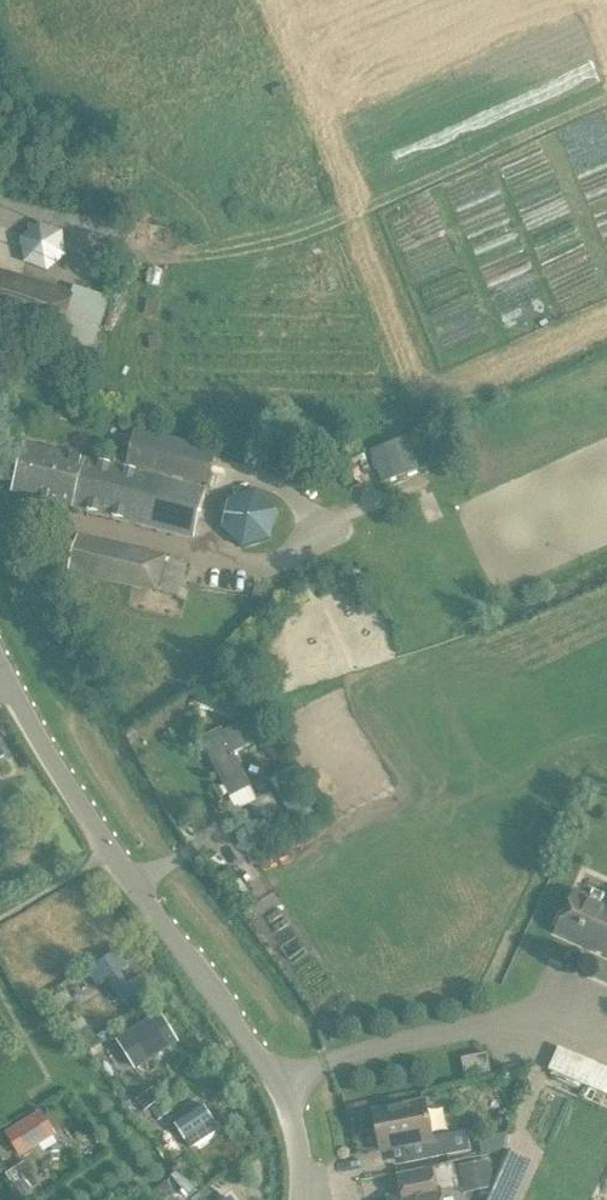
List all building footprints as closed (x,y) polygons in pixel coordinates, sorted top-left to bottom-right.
[(24,263),(47,271),(66,256),(62,231),(39,222),(19,238),(24,263)] [(59,339),(93,349),(110,298),(73,285),(72,291),(0,269),(0,321),(59,339)] [(216,451),(134,431),(126,465),(207,485),(216,451)] [(409,438),(371,451),(382,484),(420,471),(409,438)] [(25,444),(12,493),(193,540),(205,491),(25,444)] [(225,496),(215,524),(232,548),(262,544),(273,516),(255,492),(225,496)] [(187,563),(165,558),(165,556),(78,535),(70,571),(157,592),(157,591),(178,597),(187,563)] [(247,705),(217,697),(213,712),(243,719),(247,705)] [(252,787),(234,753),(257,741),(247,720),(227,730),(225,726),(220,729),(220,728),(199,739),(230,798),(252,787)] [(308,797),(310,795),(290,808),(300,826),(319,816),(308,797)] [(557,933),(606,955),(606,908),(575,893),(567,911),(562,913),(558,922),(560,927),(557,933)] [(122,949),(88,970),(98,986),(108,980),(124,1004),(147,989),(139,977),(128,984),(120,972),(131,965),(122,949)] [(117,1041),(136,1069),(178,1042),(160,1014),(117,1041)] [(551,1067),(606,1091),(606,1064),(561,1044),(551,1067)] [(486,1054),(461,1059),(464,1077),(490,1072),(486,1054)] [(145,1107),(164,1098),(158,1086),(139,1096),(145,1107)] [(163,1102),(151,1109),(158,1120),(170,1113),(163,1102)] [(373,1112),(375,1125),(380,1150),(400,1146),(403,1162),(468,1150),(465,1132),(431,1138),(424,1102),(373,1112)] [(203,1104),(174,1123),(185,1140),(215,1121),(203,1104)] [(19,1157),(56,1134),(41,1110),(5,1133),(19,1157)] [(509,1133),(479,1138),(482,1154),(504,1150),(509,1133)] [(458,1166),(463,1194),(493,1188),(488,1160),(458,1166)] [(7,1174),(21,1199),(41,1186),(25,1162),(7,1174)] [(388,1199),(440,1199),(438,1188),(455,1185),(452,1170),(430,1174),(429,1168),(399,1174),(403,1194),(387,1198),(388,1199)] [(151,1199),(167,1199),(174,1194),(165,1182),(148,1196),(151,1199)] [(212,1185),(202,1192),(207,1197),(203,1199),(224,1199),(212,1185)]
